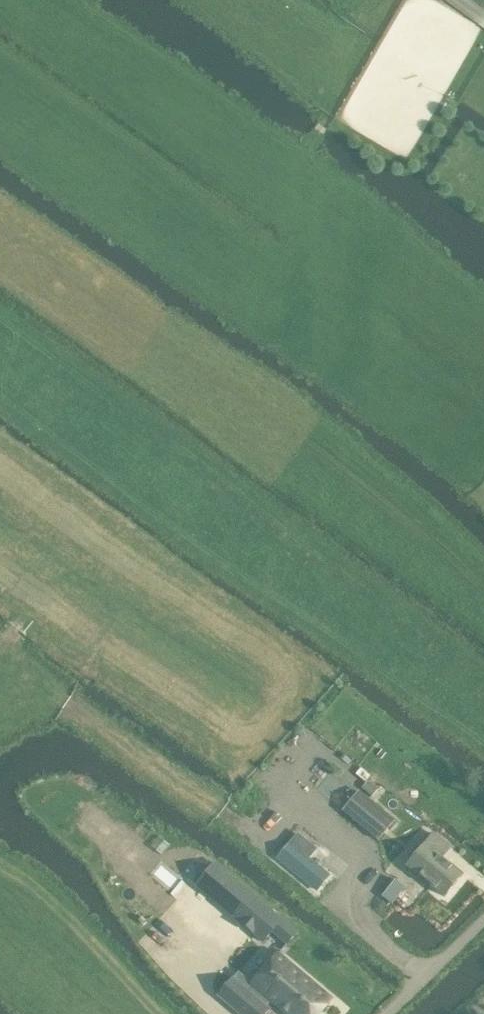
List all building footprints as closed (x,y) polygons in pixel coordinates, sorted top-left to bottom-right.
[(378,840),(394,821),(359,792),(343,810),(378,840)] [(299,832),(277,858),(317,891),(331,875),(310,857),(318,848),(299,832)] [(434,834),(408,866),(445,896),(463,875),(442,858),(451,848),(434,834)] [(216,861),(195,885),(264,944),(273,933),(287,945),(298,932),(216,861)] [(396,879),(383,895),(393,903),(406,887),(396,879)] [(218,995),(240,1013),(267,1013),(271,1010),(267,1006),(270,1002),(285,1013),(319,1013),(332,999),(278,953),(247,990),(233,977),(218,995)]
